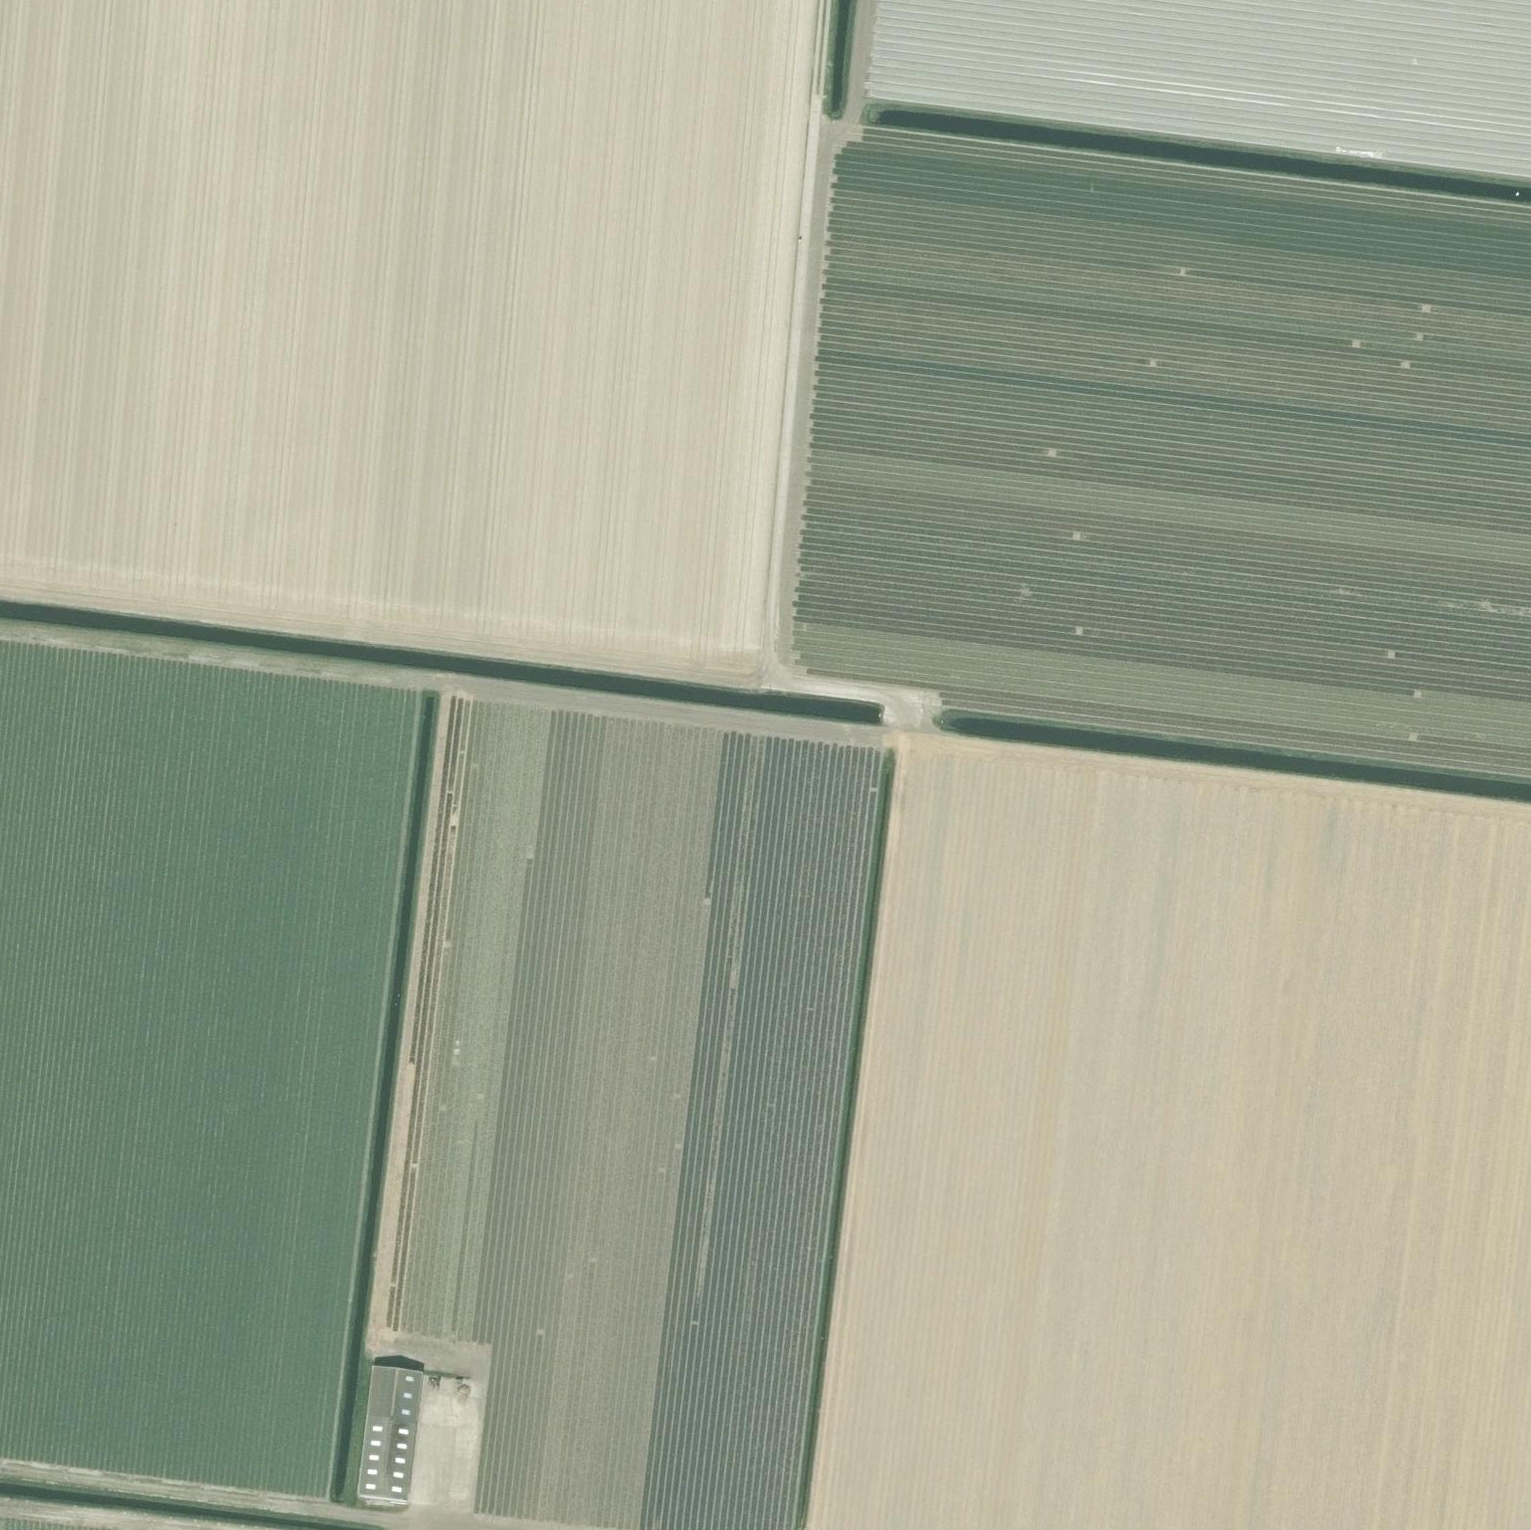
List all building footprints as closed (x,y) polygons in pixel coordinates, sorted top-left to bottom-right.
[(408,1501),(422,1372),(374,1367),(360,1496),(385,1499),(384,1505),(396,1507),(397,1500),(408,1501)]
